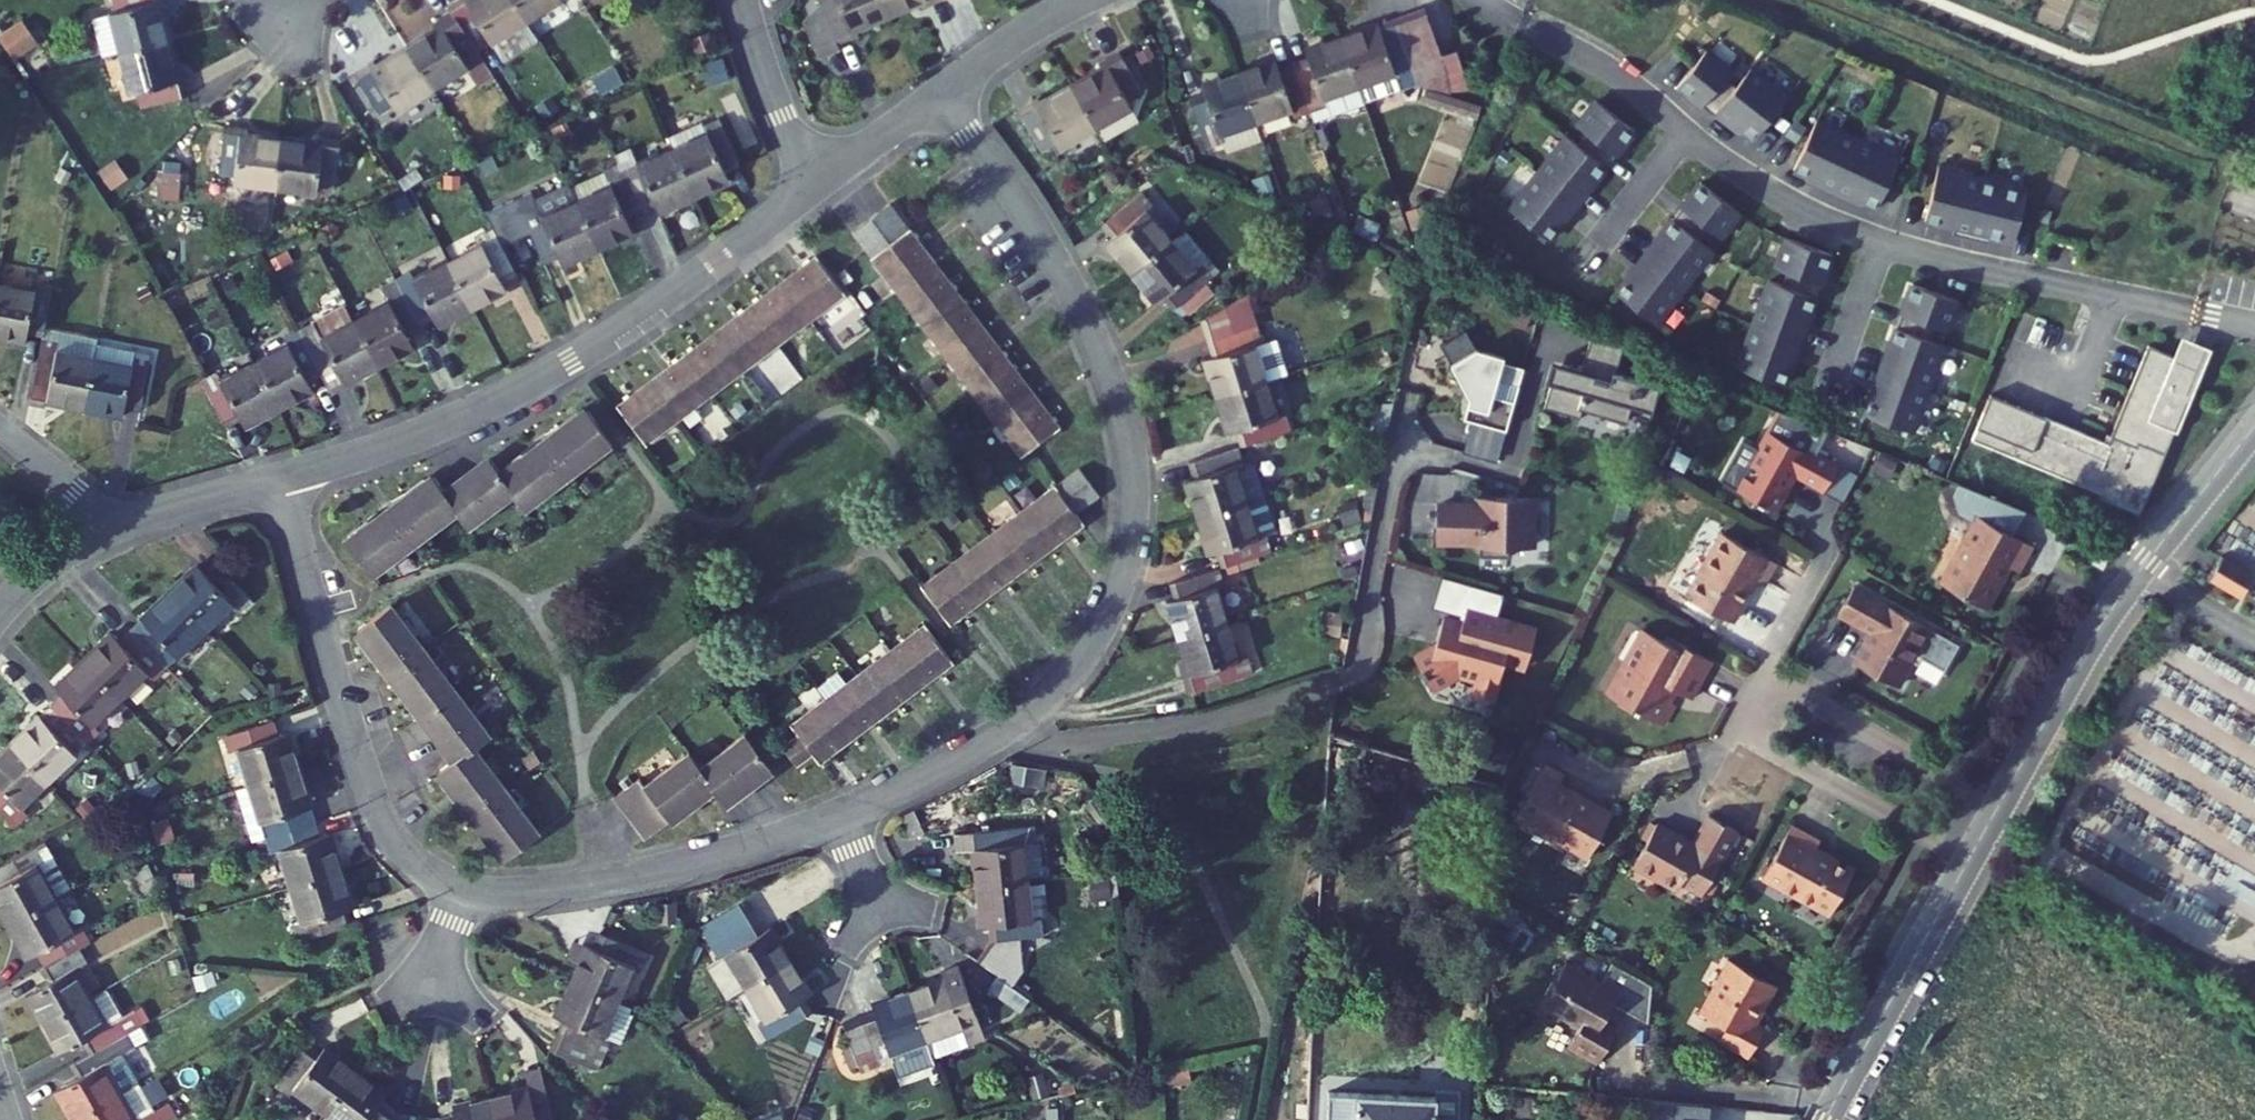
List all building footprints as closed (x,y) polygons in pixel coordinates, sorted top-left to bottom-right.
[(121,53),(168,41),(159,7),(167,5),(165,0),(114,0),(117,11),(110,13),(112,21),(96,25),(105,57),(121,53)] [(452,11),(474,46),(488,37),(492,44),(527,22),(514,0),(457,0),(449,5),(452,11)] [(527,22),(562,0),(514,0),(527,22)] [(839,46),(860,37),(857,30),(891,15),(885,0),(819,0),(828,20),(808,28),(821,60),(841,52),(839,46)] [(891,15),(921,3),(923,9),(945,0),(885,0),(891,15)] [(1426,9),(1395,20),(1415,76),(1454,87),(1439,45),(1428,15),(1426,9)] [(437,29),(407,48),(432,88),(468,65),(465,61),(478,53),(474,46),(452,11),(433,24),(437,29)] [(1395,20),(1343,38),(1365,102),(1417,84),(1415,76),(1395,20)] [(0,36),(0,42),(13,61),(32,48),(16,25),(0,36)] [(474,46),(478,53),(492,44),(488,37),(474,46)] [(1307,58),(1292,63),(1310,112),(1327,107),(1330,116),(1366,104),(1365,102),(1343,38),(1305,51),(1307,58)] [(1455,40),(1439,45),(1454,87),(1470,82),(1455,40)] [(138,92),(142,108),(190,95),(184,74),(177,75),(168,41),(121,53),(132,94),(138,92)] [(394,106),(396,110),(432,88),(407,48),(377,67),(374,62),(355,74),(380,114),(394,106)] [(1102,68),(1072,84),(1097,128),(1132,110),(1133,109),(1129,103),(1144,96),(1120,52),(1099,63),(1102,68)] [(1757,140),(1790,97),(1753,69),(1739,87),(1728,79),(1734,71),(1708,52),(1680,88),(1730,126),(1733,122),(1757,140)] [(711,66),(718,81),(728,77),(722,61),(711,66)] [(1276,61),(1240,74),(1258,123),(1292,111),(1295,118),(1310,112),(1292,63),(1278,68),(1276,61)] [(1205,94),(1189,99),(1206,149),(1223,143),(1226,152),(1263,139),(1258,123),(1240,74),(1203,87),(1205,94)] [(1037,97),(1017,109),(1041,152),(1055,144),(1059,150),(1097,128),(1072,84),(1040,102),(1037,97)] [(1637,133),(1599,103),(1579,128),(1589,136),(1581,147),(1569,139),(1550,164),(1561,172),(1543,196),(1532,187),(1512,212),(1552,243),(1637,133)] [(1132,110),(1097,128),(1103,140),(1138,121),(1132,110)] [(669,137),(674,148),(696,194),(732,177),(729,171),(743,165),(722,119),(706,126),(704,122),(669,137)] [(1881,208),(1904,159),(1820,120),(1797,169),(1825,182),(1823,187),(1852,201),(1854,196),(1881,208)] [(226,125),(220,173),(237,175),(236,182),(277,187),(283,138),(250,134),(250,128),(226,125)] [(318,142),(283,138),(277,187),(318,193),(319,185),(336,187),(342,140),(319,137),(318,142)] [(636,156),(621,163),(643,211),(657,204),(660,211),(696,194),(674,148),(640,164),(636,156)] [(480,161),(487,177),(502,170),(494,155),(480,161)] [(613,184),(578,200),(600,247),(636,231),(629,217),(643,211),(621,163),(606,170),(613,184)] [(1550,164),(1532,187),(1543,196),(1561,172),(1550,164)] [(1995,237),(2019,243),(2033,188),(1944,165),(1930,220),(1959,228),(1957,234),(1994,243),(1995,237)] [(1724,239),(1744,214),(1704,184),(1620,295),(1660,325),(1680,300),(1669,291),(1686,268),(1698,276),(1717,251),(1706,243),(1714,232),(1724,239)] [(1112,237),(1106,243),(1132,273),(1171,240),(1146,211),(1153,205),(1142,192),(1103,225),(1112,237)] [(524,216),(546,263),(561,256),(565,264),(600,247),(578,200),(544,216),(540,209),(524,216)] [(890,203),(852,232),(1021,455),(1059,427),(1048,412),(1044,415),(1017,378),(1021,375),(998,346),(994,349),(966,312),(970,309),(948,280),(945,283),(916,245),(920,242),(890,203)] [(483,244),(450,261),(474,307),(508,289),(505,282),(519,274),(496,228),(479,237),(483,244)] [(1788,385),(1836,255),(1790,238),(1779,268),(1791,272),(1786,286),(1774,281),(1763,311),(1776,315),(1766,343),(1753,339),(1742,368),(1788,385)] [(1195,269),(1171,240),(1132,273),(1157,303),(1163,298),(1173,311),(1213,278),(1201,264),(1195,269)] [(633,395),(620,406),(648,443),(846,294),(817,256),(804,266),(806,268),(768,297),(766,294),(736,317),(738,320),(702,348),(700,345),(671,367),(673,370),(636,399),(633,395)] [(413,272),(398,279),(422,325),(434,319),(437,326),(474,307),(450,261),(416,279),(413,272)] [(1680,300),(1698,276),(1686,268),(1669,291),(1680,300)] [(391,302),(356,319),(380,365),(415,347),(408,333),(422,325),(398,279),(383,287),(391,302)] [(0,284),(0,337),(27,342),(28,333),(44,335),(53,285),(36,282),(34,290),(0,284)] [(1963,301),(1917,284),(1869,415),(1917,432),(1927,402),(1914,398),(1925,370),(1938,375),(1948,345),(1935,340),(1940,327),(1952,331),(1963,301)] [(1257,319),(1248,292),(1199,309),(1208,336),(1257,319)] [(1763,311),(1753,339),(1766,343),(1776,315),(1763,311)] [(316,322),(300,330),(324,376),(338,368),(346,383),(380,365),(356,319),(323,336),(316,322)] [(1258,325),(1209,340),(1214,356),(1206,359),(1217,395),(1267,380),(1291,373),(1280,339),(1264,344),(1258,325)] [(290,346),(256,363),(279,409),(315,390),(311,383),(324,376),(300,330),(286,338),(290,346)] [(1627,346),(1595,333),(1584,370),(1567,365),(1562,383),(1555,381),(1547,407),(1583,417),(1585,408),(1629,420),(1632,412),(1653,419),(1662,386),(1619,373),(1627,346)] [(42,339),(31,399),(85,409),(95,357),(57,350),(58,342),(42,339)] [(97,344),(95,357),(133,364),(134,357),(150,360),(151,354),(97,344)] [(2153,347),(2113,444),(1995,396),(1977,441),(2106,494),(2103,499),(2145,516),(2206,368),(2153,347)] [(1466,419),(1507,431),(1525,368),(1504,362),(1505,356),(1478,349),(1452,363),(1466,389),(1472,399),(1466,419)] [(133,364),(95,357),(85,409),(125,416),(127,407),(141,409),(150,360),(134,357),(133,364)] [(203,381),(227,427),(241,419),(245,426),(279,409),(256,363),(223,380),(219,373),(203,381)] [(1927,402),(1938,375),(1925,370),(1914,398),(1927,402)] [(1279,416),(1267,380),(1217,395),(1228,433),(1237,430),(1241,445),(1291,430),(1287,414),(1279,416)] [(1472,399),(1466,389),(1458,417),(1466,419),(1472,399)] [(433,477),(345,543),(372,577),(457,514),(468,529),(513,496),(524,510),(612,445),(586,410),(501,475),(489,459),(444,492),(433,477)] [(1804,452),(1768,432),(1736,489),(1775,512),(1788,488),(1783,486),(1788,479),(1792,481),(1794,477),(1823,492),(1838,463),(1807,447),(1804,452)] [(1244,463),(1238,446),(1189,461),(1194,477),(1187,479),(1198,516),(1263,496),(1254,466),(1247,463),(1244,463)] [(1079,467),(922,584),(951,622),(966,611),(963,608),(1001,580),(1003,583),(1033,560),(1031,557),(1068,529),(1071,533),(1083,523),(1076,513),(1100,495),(1079,467)] [(2015,536),(2027,512),(1958,484),(1950,500),(1978,515),(1941,583),(1988,607),(2002,581),(1999,580),(2008,563),(2021,570),(2034,546),(2015,536)] [(1263,496),(1198,516),(1211,554),(1218,552),(1222,566),(1272,550),(1267,535),(1274,533),(1263,496)] [(1531,496),(1497,496),(1497,501),(1482,501),(1482,504),(1438,503),(1437,529),(1434,528),(1434,539),(1465,540),(1465,543),(1481,543),(1481,555),(1510,556),(1510,547),(1530,547),(1531,496)] [(1778,564),(1724,532),(1687,595),(1733,621),(1747,598),(1744,596),(1754,578),(1766,585),(1778,564)] [(2111,558),(2101,552),(2095,564),(2105,569),(2111,558)] [(2224,557),(2211,579),(2243,598),(2254,578),(2254,576),(2224,557)] [(200,565),(171,593),(207,630),(235,603),(241,610),(253,598),(218,562),(207,573),(200,565)] [(1176,597),(1168,600),(1179,636),(1227,621),(1216,587),(1225,584),(1220,567),(1171,582),(1176,597)] [(1503,592),(1470,583),(1461,615),(1464,615),(1462,622),(1443,616),(1439,631),(1442,632),(1439,644),(1415,657),(1430,686),(1453,674),(1454,670),(1475,676),(1470,692),(1494,700),(1502,674),(1499,673),(1504,659),(1525,665),(1535,629),(1496,618),(1503,592)] [(1959,642),(1854,585),(1838,613),(1870,631),(1854,661),(1897,684),(1911,659),(1919,664),(1922,657),(1944,669),(1959,642)] [(171,593),(131,631),(167,668),(207,630),(171,593)] [(393,603),(357,630),(455,760),(438,772),(504,860),(540,833),(476,748),(492,736),(393,603)] [(1238,658),(1227,621),(1179,636),(1191,674),(1185,676),(1189,691),(1195,689),(1252,671),(1247,655),(1238,658)] [(798,733),(781,745),(796,765),(812,753),(820,763),(835,751),(832,747),(869,720),(872,724),(901,701),(899,698),(936,670),(938,673),(952,663),(923,624),(790,724),(798,733)] [(1663,640),(1643,628),(1607,694),(1663,725),(1673,704),(1668,701),(1667,696),(1672,687),(1690,697),(1711,659),(1667,634),(1663,640)] [(115,634),(86,662),(122,699),(148,673),(155,679),(167,668),(131,631),(121,641),(115,634)] [(1348,637),(1341,636),(1337,658),(1344,659),(1348,637)] [(64,695),(52,706),(88,743),(101,731),(94,724),(122,699),(86,662),(58,688),(64,695)] [(52,706),(14,743),(49,780),(88,743),(52,706)] [(274,720),(224,736),(229,752),(241,749),(252,784),(299,769),(288,732),(278,735),(274,720)] [(640,778),(614,798),(646,839),(714,788),(728,806),(773,772),(745,735),(702,768),(690,752),(646,785),(640,778)] [(16,825),(29,813),(22,806),(49,780),(14,743),(0,756),(0,808),(16,825)] [(1565,773),(1546,763),(1516,817),(1588,857),(1613,813),(1591,801),(1588,806),(1581,802),(1584,797),(1559,784),(1565,773)] [(316,821),(299,769),(252,784),(268,836),(316,821)] [(1694,843),(1657,822),(1633,864),(1679,889),(1683,882),(1703,894),(1740,830),(1710,813),(1694,843)] [(321,836),(316,821),(268,836),(273,852),(282,849),(293,885),(342,869),(330,833),(321,836)] [(981,847),(973,848),(977,887),(1026,882),(1022,843),(1030,842),(1028,826),(979,831),(981,847)] [(1821,839),(1797,826),(1774,867),(1785,872),(1782,878),(1799,887),(1796,892),(1831,912),(1855,869),(1833,856),(1831,860),(1815,851),(1821,839)] [(0,867),(0,885),(0,906),(11,925),(56,899),(37,867),(47,862),(41,851),(38,845),(0,867)] [(50,846),(41,851),(47,862),(37,867),(56,899),(74,888),(50,846)] [(1785,872),(1774,867),(1769,876),(1796,892),(1799,887),(1782,878),(1785,872)] [(354,908),(342,869),(293,885),(304,921),(295,924),(300,940),(349,925),(345,911),(354,908)] [(1030,920),(1026,882),(977,887),(982,926),(991,925),(992,940),(1041,935),(1039,919),(1030,920)] [(75,933),(56,899),(11,925),(30,958),(39,953),(46,966),(80,947),(92,940),(84,927),(75,933)] [(754,917),(710,944),(719,959),(727,954),(748,988),(791,961),(770,926),(762,931),(754,917)] [(646,952),(600,932),(594,947),(587,944),(571,980),(617,1000),(632,965),(639,968),(646,952)] [(992,940),(978,961),(996,974),(1011,985),(1042,943),(1041,935),(992,940)] [(89,963),(80,947),(46,966),(54,981),(26,996),(34,1011),(38,1009),(46,1023),(91,998),(76,971),(89,963)] [(1777,984),(1733,958),(1703,1011),(1727,1025),(1719,1038),(1749,1055),(1764,1028),(1755,1023),(1777,984)] [(811,994),(791,961),(748,988),(766,1018),(759,1022),(769,1039),(812,1013),(804,999),(811,994)] [(1601,983),(1566,962),(1541,1005),(1577,1027),(1567,1044),(1598,1061),(1615,1030),(1600,1022),(1611,1005),(1647,1025),(1650,987),(1611,964),(1601,983)] [(946,976),(909,989),(926,1037),(932,1056),(968,1044),(964,1033),(981,1027),(958,963),(943,968),(946,976)] [(1011,985),(996,974),(988,986),(1020,1009),(1028,997),(1011,985)] [(602,1034),(617,1000),(571,980),(555,1016),(562,1020),(556,1033),(601,1053),(609,1037),(602,1034)] [(107,988),(91,998),(46,1023),(55,1039),(51,1041),(59,1054),(86,1039),(94,1052),(129,1032),(144,1024),(135,1009),(123,1016),(107,988)] [(875,1011),(844,1022),(861,1070),(892,1059),(889,1050),(926,1037),(909,989),(872,1002),(875,1011)] [(140,1006),(135,1009),(144,1024),(149,1021),(140,1006)] [(981,1027),(964,1033),(968,1044),(969,1047),(987,1041),(982,1027),(981,1027)] [(137,1046),(129,1032),(94,1052),(75,1063),(83,1076),(55,1092),(63,1106),(66,1105),(74,1119),(135,1085),(119,1057),(137,1046)] [(309,1042),(276,1085),(289,1095),(296,1087),(327,1110),(358,1069),(327,1046),(322,1052),(309,1042)] [(525,1071),(529,1087),(531,1095),(546,1091),(540,1067),(525,1071)] [(358,1069),(327,1110),(340,1119),(389,1119),(396,1110),(383,1100),(389,1092),(358,1069)] [(135,1085),(74,1119),(174,1119),(178,1117),(170,1103),(155,1111),(139,1083),(135,1085)] [(492,1097),(498,1119),(553,1119),(546,1091),(531,1095),(529,1087),(492,1097)] [(1460,1090),(1438,1089),(1438,1095),(1328,1090),(1326,1119),(1437,1119),(1437,1118),(1459,1119),(1460,1090)] [(439,1118),(439,1119),(498,1119),(492,1097),(454,1107),(455,1114),(439,1118)] [(1652,1099),(1650,1119),(1676,1119),(1678,1101),(1652,1099)] [(1678,1101),(1676,1119),(1707,1119),(1709,1104),(1678,1101)]
